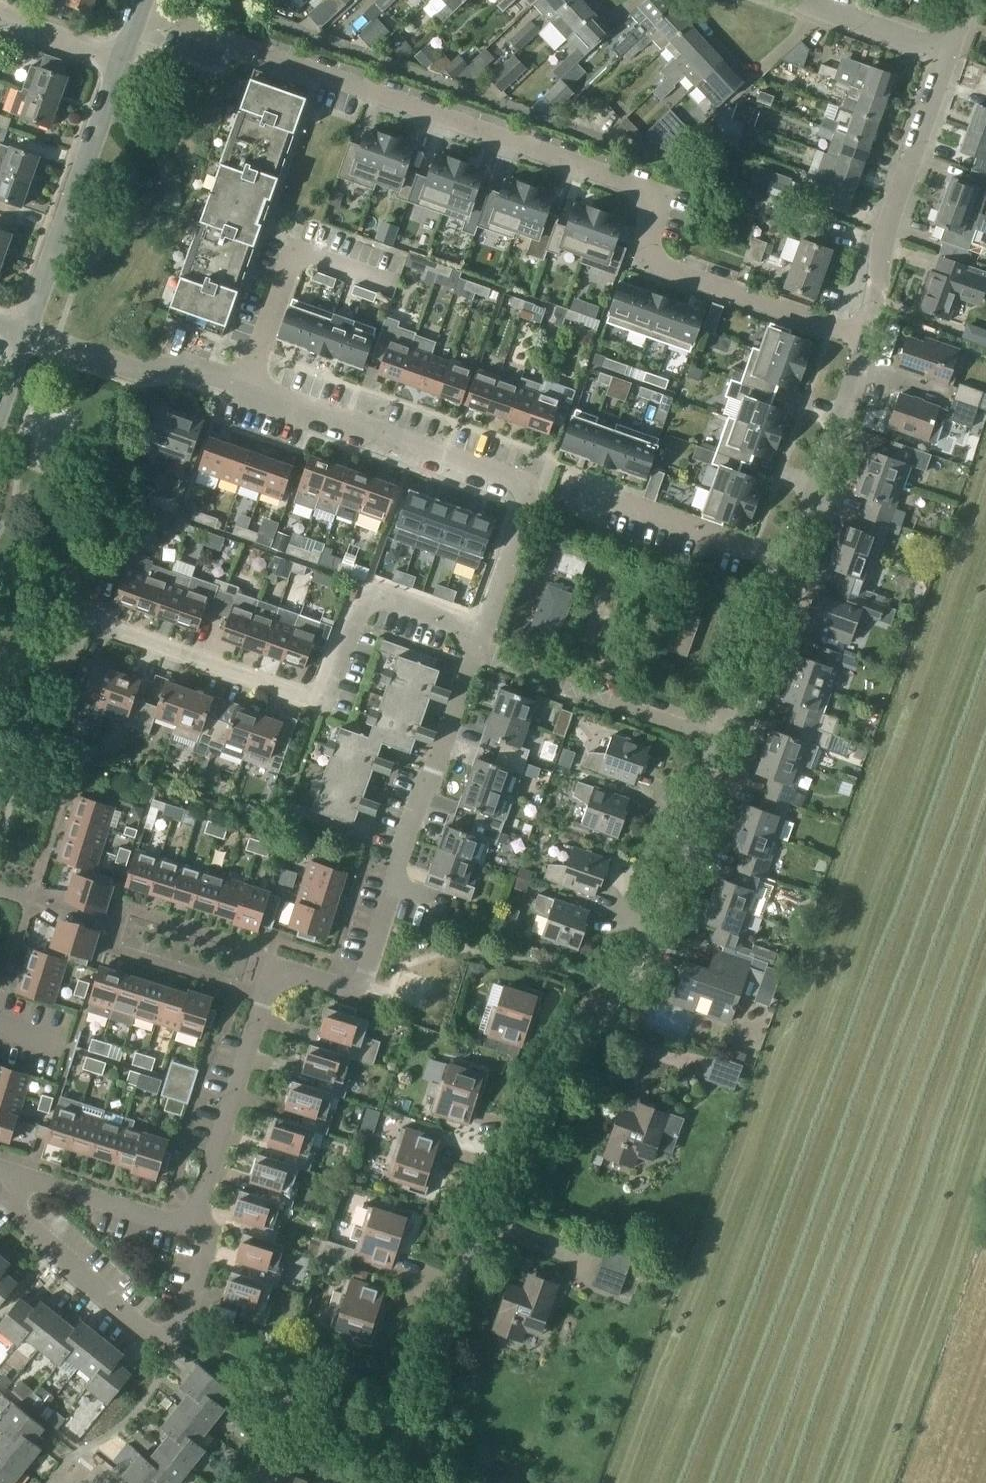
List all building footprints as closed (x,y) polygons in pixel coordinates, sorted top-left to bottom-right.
[(68,4),(92,12),(96,0),(68,0),(67,4),(68,4)] [(307,15),(321,29),(347,5),(343,0),(323,0),(307,15)] [(467,0),(430,0),(429,2),(439,12),(437,14),(444,22),(464,3),(467,0)] [(496,7),(503,14),(518,0),(503,0),(496,7)] [(531,20),(510,40),(520,51),(538,33),(550,22),(551,22),(551,21),(573,0),(539,0),(534,5),(543,14),(533,22),(531,20)] [(550,22),(567,40),(594,15),(580,0),(573,0),(551,21),(551,22),(550,22)] [(613,50),(621,57),(624,54),(623,54),(672,8),(665,0),(644,0),(638,6),(630,14),(640,25),(628,36),(613,50)] [(672,8),(623,54),(624,54),(630,61),(641,50),(642,51),(653,40),(662,50),(666,47),(689,25),(672,8)] [(610,32),(594,15),(567,40),(574,47),(552,69),(561,79),(610,32)] [(379,20),(361,36),(372,48),(390,32),(379,20)] [(661,71),(667,78),(653,92),(705,43),(689,25),(666,47),(675,57),(661,71)] [(801,41),(780,60),(803,68),(809,50),(801,41)] [(722,60),(705,43),(653,92),(661,101),(676,87),(675,85),(685,76),(694,86),(722,60)] [(458,73),(476,57),(467,48),(450,64),(458,73)] [(502,93),(527,69),(514,55),(489,79),(502,93)] [(694,86),(695,86),(716,108),(743,83),(722,60),(694,86)] [(818,74),(838,81),(837,81),(887,99),(895,75),(872,67),(860,63),(858,67),(843,62),(840,70),(822,64),(818,74)] [(31,65),(22,90),(31,93),(60,103),(68,78),(31,65)] [(268,213),(312,89),(256,70),(212,193),(268,213)] [(558,110),(575,92),(562,79),(544,96),(558,110)] [(860,102),(856,112),(856,113),(879,121),(887,99),(837,81),(834,90),(850,96),(849,98),(860,102)] [(22,91),(18,90),(10,113),(51,127),(60,103),(31,93),(22,90),(22,91)] [(757,101),(771,106),(775,96),(761,91),(757,101)] [(968,129),(985,135),(985,106),(985,108),(976,105),(968,129)] [(834,120),(824,116),(821,127),(871,145),(879,121),(856,113),(856,112),(839,107),(834,120)] [(713,138),(737,147),(746,124),(722,115),(713,138)] [(659,119),(637,140),(665,149),(677,138),(659,119)] [(827,153),(824,152),(824,153),(863,167),(871,145),(821,127),(818,136),(832,140),(827,153)] [(960,151),(977,157),(972,171),(985,175),(985,135),(968,129),(960,151)] [(339,177),(375,189),(377,182),(393,138),(378,133),(377,135),(368,132),(363,147),(351,143),(339,177)] [(393,138),(377,182),(400,190),(397,197),(409,202),(419,175),(407,171),(415,148),(405,145),(406,143),(393,138)] [(32,182),(40,158),(0,144),(0,171),(32,182)] [(824,153),(816,175),(855,190),(863,167),(824,153)] [(429,178),(419,175),(409,202),(443,214),(461,162),(447,157),(447,160),(437,156),(429,178)] [(476,167),(461,162),(443,214),(467,222),(464,230),(475,234),(478,226),(491,190),(480,186),(484,173),(475,170),(476,167)] [(3,173),(0,180),(0,198),(23,206),(32,182),(0,171),(0,172),(3,173)] [(942,201),(981,214),(985,201),(985,175),(972,171),(967,184),(950,178),(942,201)] [(807,198),(824,205),(847,213),(855,190),(816,175),(807,198)] [(771,179),(767,191),(790,200),(794,187),(771,179)] [(478,226),(512,238),(515,231),(531,187),(516,182),(516,184),(507,180),(502,194),(491,190),(478,226)] [(531,187),(515,231),(533,237),(527,254),(544,260),(547,250),(557,224),(560,216),(548,212),(554,197),(544,194),(545,192),(531,187)] [(268,213),(212,193),(169,317),(224,337),(268,213)] [(944,229),(940,240),(969,250),(976,230),(985,233),(985,216),(981,214),(942,201),(934,225),(944,229)] [(581,262),(582,263),(600,212),(586,206),(585,209),(576,205),(568,228),(557,224),(547,250),(559,255),(561,247),(584,255),(581,262)] [(615,216),(600,212),(582,263),(617,275),(627,249),(615,245),(623,222),(614,219),(615,216)] [(801,239),(800,241),(788,236),(780,257),(792,262),(792,263),(824,275),(833,250),(826,248),(830,236),(806,227),(802,239),(801,239)] [(4,260),(13,236),(0,231),(0,258),(4,260)] [(748,248),(764,253),(768,243),(752,237),(748,248)] [(760,263),(764,253),(748,248),(745,257),(760,263)] [(431,260),(428,269),(440,273),(443,264),(431,260)] [(918,309),(948,320),(950,321),(958,299),(981,307),(985,294),(985,271),(979,269),(978,270),(948,260),(942,277),(931,272),(918,309)] [(783,287),(816,299),(824,275),(792,263),(783,287)] [(436,283),(455,289),(453,293),(455,294),(461,277),(463,271),(455,269),(443,264),(440,273),(436,283)] [(327,275),(315,271),(311,280),(324,284),(327,275)] [(337,279),(327,275),(324,284),(334,288),(337,279)] [(469,280),(461,277),(455,294),(474,301),(476,293),(478,294),(481,285),(469,280)] [(642,290),(622,283),(608,322),(629,330),(642,290)] [(364,299),(367,289),(355,285),(352,294),(364,299)] [(490,298),(493,289),(481,285),(478,294),(490,298)] [(367,289),(364,299),(375,302),(378,293),(367,289)] [(649,337),(663,297),(642,290),(629,330),(649,337)] [(516,297),(513,306),(525,310),(528,301),(516,297)] [(670,344),(684,305),(663,297),(649,337),(670,344)] [(301,346),(315,306),(295,299),(281,339),(301,346)] [(525,310),(535,314),(532,320),(541,323),(547,308),(528,301),(525,310)] [(554,314),(557,319),(555,325),(563,328),(566,318),(568,319),(571,310),(557,305),(554,314)] [(691,352),(705,312),(684,305),(670,344),(691,352)] [(322,353),(336,314),(315,306),(301,346),(322,353)] [(579,323),(583,314),(571,310),(568,319),(579,323)] [(357,321),(356,321),(353,328),(334,322),(337,314),(336,314),(322,353),(343,361),(357,321)] [(375,355),(386,358),(380,374),(401,381),(417,336),(418,337),(419,335),(398,327),(400,322),(388,318),(375,355)] [(364,368),(378,328),(357,321),(343,361),(364,368)] [(963,335),(985,343),(985,328),(968,322),(963,335)] [(792,330),(771,323),(762,351),(805,366),(810,352),(808,352),(811,342),(790,335),(792,330)] [(437,344),(418,337),(417,336),(401,381),(422,388),(437,344)] [(923,342),(907,337),(898,366),(952,384),(962,355),(956,353),(958,348),(924,337),(923,342)] [(438,344),(437,344),(422,388),(442,396),(454,362),(453,362),(434,355),(438,344)] [(733,376),(732,380),(776,395),(779,384),(795,389),(798,380),(800,381),(805,367),(805,366),(761,351),(762,350),(754,347),(746,371),(733,366),(730,375),(733,376)] [(615,371),(618,361),(606,357),(603,367),(615,371)] [(453,362),(454,362),(442,396),(463,403),(475,368),(454,360),(453,362)] [(626,375),(629,365),(618,361),(615,371),(626,375)] [(502,378),(480,370),(468,405),(489,412),(500,379),(501,379),(502,378)] [(613,376),(601,372),(598,381),(610,385),(613,376)] [(659,376),(647,372),(643,381),(655,385),(659,376)] [(610,385),(621,389),(624,380),(613,376),(610,385)] [(670,380),(659,376),(655,385),(666,389),(670,380)] [(541,393),(540,393),(541,391),(542,392),(544,385),(524,378),(521,386),(509,419),(529,426),(541,393)] [(521,386),(501,379),(500,379),(489,412),(509,419),(521,386)] [(540,393),(541,393),(529,426),(550,434),(555,422),(566,426),(578,392),(546,380),(544,385),(542,392),(541,391),(540,393)] [(738,420),(737,420),(781,436),(786,421),(783,421),(787,411),(772,406),(776,395),(732,380),(726,396),(744,402),(738,420)] [(954,398),(978,407),(985,409),(985,392),(960,383),(954,398)] [(651,400),(654,390),(641,386),(638,396),(651,400)] [(664,394),(654,390),(651,400),(661,404),(664,394)] [(900,393),(889,427),(936,443),(944,417),(971,426),(978,407),(954,398),(949,410),(938,406),(939,406),(900,393)] [(150,444),(151,445),(152,451),(169,457),(184,414),(163,406),(150,444)] [(563,449),(584,457),(598,417),(577,409),(563,449)] [(205,422),(184,414),(169,457),(186,463),(191,459),(192,459),(205,422)] [(597,425),(600,417),(598,417),(584,457),(605,464),(619,424),(618,424),(616,431),(597,425)] [(730,417),(717,452),(751,464),(755,453),(770,458),(773,449),(776,450),(781,436),(737,420),(738,420),(730,417)] [(605,464),(626,471),(640,432),(619,424),(605,464)] [(661,439),(640,432),(626,471),(647,478),(661,439)] [(212,437),(201,471),(221,478),(233,445),(212,437)] [(885,455),(870,450),(862,471),(903,485),(910,464),(926,470),(931,454),(890,440),(885,455)] [(242,485),(254,452),(233,445),(221,478),(242,485)] [(263,492),(274,459),(254,452),(242,485),(263,492)] [(721,466),(713,489),(757,505),(761,491),(759,490),(762,481),(740,473),(744,462),(751,464),(717,452),(713,464),(721,466)] [(333,463),(312,456),(296,502),(316,509),(317,507),(320,498),(322,499),(323,497),(321,496),(333,463)] [(283,500),(295,467),(274,459),(263,492),(283,500)] [(320,498),(317,507),(338,515),(354,470),(333,463),(321,496),(323,497),(322,499),(320,498)] [(374,478),(354,470),(338,515),(338,517),(357,524),(361,512),(362,510),(362,511),(374,478)] [(864,514),(889,523),(902,527),(905,516),(893,512),(903,485),(862,471),(855,493),(869,498),(864,514)] [(361,512),(357,524),(380,532),(384,520),(386,521),(398,486),(374,478),(362,511),(362,510),(361,512)] [(713,489),(703,518),(724,525),(725,520),(746,527),(749,518),(752,519),(757,505),(713,489)] [(412,491),(395,540),(417,547),(434,499),(412,491)] [(153,493),(149,504),(175,513),(178,505),(179,502),(153,493)] [(434,499),(417,547),(437,554),(454,506),(434,499)] [(177,514),(179,515),(192,519),(195,510),(178,505),(175,513),(177,514)] [(454,506),(437,554),(457,562),(458,562),(475,513),(454,506)] [(195,510),(192,519),(193,520),(205,524),(208,515),(195,510)] [(475,513),(458,562),(480,569),(497,521),(475,513)] [(859,529),(844,524),(836,545),(876,560),(887,531),(899,535),(902,527),(889,523),(864,514),(859,529)] [(192,519),(179,515),(173,530),(188,535),(191,526),(193,520),(192,519)] [(208,515),(205,524),(216,528),(219,519),(208,515)] [(246,538),(250,530),(236,525),(233,533),(246,538)] [(191,526),(188,535),(197,538),(200,529),(191,526)] [(250,530),(246,538),(271,547),(274,538),(250,530)] [(285,553),(286,552),(287,551),(287,549),(288,547),(289,543),(291,536),(278,531),(272,548),(285,553)] [(303,548),(289,543),(288,547),(287,549),(287,551),(286,552),(300,558),(300,557),(303,548)] [(112,576),(124,580),(117,601),(138,609),(149,575),(150,576),(151,574),(150,573),(153,564),(154,561),(135,554),(136,550),(124,545),(112,576)] [(843,572),(837,588),(840,589),(864,597),(865,597),(875,601),(877,593),(866,589),(876,560),(836,545),(828,567),(843,572)] [(300,557),(300,558),(321,565),(325,552),(314,548),(313,551),(303,548),(300,557)] [(558,570),(581,579),(589,559),(565,550),(558,570)] [(325,552),(321,565),(340,572),(343,562),(342,562),(343,558),(325,552)] [(297,563),(275,555),(269,572),(289,580),(292,571),(294,572),(297,565),(297,563)] [(189,590),(193,579),(194,576),(197,567),(178,560),(174,572),(158,616),(178,623),(190,590),(189,590)] [(343,562),(340,572),(352,576),(355,566),(343,562)] [(80,567),(70,563),(65,577),(76,581),(80,567)] [(297,563),(297,565),(294,572),(304,576),(307,567),(297,563)] [(150,576),(149,575),(138,609),(158,616),(174,572),(153,564),(150,573),(151,574),(150,576)] [(361,566),(357,578),(366,580),(369,568),(361,566)] [(219,614),(230,583),(218,579),(216,584),(194,576),(193,579),(189,590),(190,590),(178,623),(198,631),(206,610),(219,614)] [(240,593),(242,587),(230,583),(219,614),(231,619),(223,639),(245,647),(254,619),(256,613),(257,614),(257,612),(257,611),(261,600),(240,593)] [(560,638),(576,594),(547,584),(531,627),(560,638)] [(616,594),(597,587),(576,644),(595,651),(616,594)] [(864,597),(840,589),(836,600),(817,594),(806,627),(852,642),(862,613),(879,619),(885,604),(875,601),(865,597),(864,597)] [(256,613),(254,619),(245,647),(265,654),(281,608),(261,601),(261,600),(257,611),(257,612),(257,614),(256,613)] [(301,615),(281,608),(265,654),(285,661),(296,631),(297,628),(296,628),(297,626),(298,626),(301,615)] [(687,656),(701,617),(680,610),(666,649),(687,656)] [(297,628),(296,631),(285,661),(306,668),(313,648),(324,652),(335,621),(323,617),(321,622),(301,615),(298,626),(297,626),(296,628),(297,628)] [(389,652),(392,642),(385,640),(382,650),(389,652)] [(392,642),(389,652),(396,654),(399,645),(392,642)] [(396,654),(399,656),(402,657),(406,647),(399,645),(396,654)] [(814,661),(798,655),(790,677),(829,691),(842,654),(820,645),(814,661)] [(406,647),(402,657),(409,659),(413,650),(406,647)] [(413,650),(409,659),(416,662),(419,652),(413,650)] [(419,652),(416,662),(423,664),(426,655),(419,652)] [(426,655),(423,664),(430,667),(433,657),(426,655)] [(402,657),(399,656),(384,697),(427,712),(441,671),(436,669),(430,667),(423,664),(416,662),(409,659),(402,657)] [(433,657),(430,667),(436,669),(440,659),(433,657)] [(676,665),(663,660),(660,667),(673,672),(676,665)] [(78,678),(68,704),(82,709),(82,708),(105,716),(106,714),(108,708),(120,672),(97,664),(90,682),(78,678)] [(120,672),(108,708),(106,714),(127,721),(126,725),(139,730),(148,703),(136,699),(143,681),(120,672)] [(782,698),(799,704),(793,720),(839,736),(842,728),(837,726),(840,718),(822,712),(829,691),(790,677),(782,698)] [(148,703),(139,730),(151,734),(157,717),(179,725),(192,689),(169,681),(159,707),(148,703)] [(179,725),(175,734),(197,742),(193,751),(208,756),(211,747),(220,720),(209,716),(215,698),(192,689),(179,725)] [(495,712),(531,725),(539,701),(503,689),(495,712)] [(370,738),(384,743),(412,753),(427,712),(384,697),(370,737),(370,738)] [(220,720),(211,747),(208,756),(207,758),(210,759),(220,755),(222,751),(223,751),(223,753),(245,761),(261,714),(238,706),(232,724),(220,720)] [(553,733),(565,737),(574,713),(561,709),(553,733)] [(500,754),(525,763),(530,749),(523,746),(531,725),(495,712),(487,735),(505,741),(500,754)] [(245,761),(267,769),(267,767),(281,772),(291,745),(278,741),(285,723),(261,714),(245,761)] [(812,769),(820,748),(846,757),(852,741),(839,736),(793,720),(788,735),(771,729),(763,752),(803,766),(812,769)] [(370,737),(343,727),(327,769),(369,784),(384,743),(370,738),(370,737)] [(606,753),(588,752),(584,766),(634,784),(638,771),(641,772),(649,748),(631,741),(632,739),(626,737),(625,739),(613,734),(606,753)] [(74,744),(71,753),(87,758),(91,747),(84,744),(85,741),(76,738),(74,744)] [(803,766),(763,752),(755,773),(772,779),(767,795),(789,803),(802,807),(806,795),(794,790),(803,766)] [(479,758),(471,782),(506,794),(514,797),(522,774),(525,763),(500,754),(497,764),(479,758)] [(338,819),(345,822),(352,824),(354,825),(369,784),(327,769),(313,810),(318,812),(325,814),(332,817),(338,819)] [(593,831),(598,833),(599,831),(618,837),(627,812),(624,811),(628,800),(578,781),(573,795),(587,806),(581,824),(593,828),(593,831)] [(480,811),(475,824),(501,833),(506,819),(507,819),(514,797),(506,794),(471,782),(463,805),(480,811)] [(761,809),(745,804),(737,826),(776,839),(789,803),(767,795),(761,809)] [(75,819),(110,831),(117,810),(81,798),(75,819)] [(167,803),(163,816),(173,819),(176,820),(180,807),(168,803),(167,803)] [(297,805),(294,814),(301,816),(304,807),(297,805)] [(150,823),(148,828),(153,830),(155,825),(161,809),(155,807),(150,823)] [(180,807),(176,820),(183,822),(187,809),(180,807)] [(304,807),(301,816),(308,819),(311,810),(304,807)] [(313,810),(311,810),(308,819),(315,821),(318,812),(313,810)] [(318,812),(315,821),(322,824),(325,814),(318,812)] [(325,814),(322,824),(328,826),(332,817),(325,814)] [(332,817),(328,826),(335,828),(338,819),(332,817)] [(110,831),(75,819),(68,840),(103,852),(110,831)] [(338,819),(335,828),(342,831),(345,822),(338,819)] [(218,837),(222,824),(209,820),(205,833),(218,837)] [(345,822),(342,831),(349,833),(352,824),(345,822)] [(222,824),(218,837),(225,840),(229,826),(222,824)] [(449,826),(441,850),(476,862),(483,865),(491,843),(497,844),(501,833),(475,824),(472,834),(449,826)] [(138,830),(127,826),(124,834),(136,838),(138,830)] [(730,847),(745,853),(740,868),(763,876),(776,839),(737,826),(730,847)] [(264,842),(250,837),(246,850),(260,855),(260,854),(264,842)] [(61,861),(80,868),(81,867),(97,872),(103,852),(68,840),(61,861)] [(264,842),(260,854),(260,855),(268,857),(272,844),(264,842)] [(118,856),(129,860),(132,851),(120,847),(118,856)] [(566,865),(549,864),(544,878),(594,897),(599,885),(601,885),(610,861),(591,854),(592,851),(586,849),(585,851),(573,847),(566,865)] [(450,878),(445,892),(472,901),(477,887),(468,884),(476,862),(441,850),(433,872),(450,878)] [(140,852),(130,883),(130,884),(153,891),(163,859),(140,852)] [(129,860),(118,856),(116,862),(127,866),(129,860)] [(174,898),(185,866),(163,859),(153,891),(174,898)] [(307,884),(342,896),(349,875),(313,864),(307,884)] [(196,905),(206,873),(185,866),(174,898),(196,905)] [(81,897),(79,904),(97,910),(100,902),(109,905),(117,879),(97,873),(97,872),(81,867),(80,868),(72,894),(81,897)] [(518,877),(530,882),(534,872),(521,867),(518,877)] [(281,876),(296,881),(298,873),(283,868),(281,876)] [(735,884),(719,878),(711,900),(750,914),(763,876),(740,868),(735,884)] [(218,912),(228,880),(206,873),(196,905),(218,912)] [(296,881),(281,876),(279,884),(294,888),(296,881)] [(530,882),(518,877),(515,887),(527,891),(530,882)] [(218,912),(239,919),(240,919),(250,887),(228,880),(218,912)] [(342,896),(307,884),(300,905),(335,916),(342,896)] [(272,894),(250,887),(240,919),(239,919),(237,924),(260,932),(262,926),(271,896),(272,894)] [(553,943),(558,945),(559,942),(578,949),(587,925),(585,924),(589,912),(538,894),(533,908),(547,918),(541,936),(554,941),(553,943)] [(283,900),(271,896),(262,926),(274,930),(283,900)] [(703,922),(719,927),(713,943),(736,951),(750,914),(711,900),(703,922)] [(293,928),(302,931),(300,938),(317,943),(319,936),(328,939),(335,916),(300,905),(293,928)] [(425,927),(436,931),(440,920),(429,916),(425,927)] [(69,961),(69,960),(69,958),(90,965),(98,940),(89,938),(91,930),(73,924),(70,932),(61,929),(53,955),(69,961)] [(753,950),(744,947),(741,954),(781,967),(785,957),(778,954),(779,953),(771,950),(770,953),(753,948),(753,950)] [(53,955),(34,949),(27,970),(62,981),(69,961),(53,955)] [(686,963),(672,1002),(695,1011),(696,1006),(709,1011),(708,1015),(728,1022),(738,996),(755,1002),(764,974),(718,957),(712,973),(686,963)] [(115,1008),(126,976),(101,968),(88,1010),(112,1018),(115,1008)] [(62,981),(27,970),(20,991),(55,1002),(62,981)] [(132,1024),(136,1015),(137,1015),(148,983),(126,976),(115,1008),(112,1018),(132,1024)] [(78,986),(89,990),(91,984),(79,980),(78,986)] [(159,1022),(169,990),(148,983),(137,1015),(159,1022)] [(89,990),(78,986),(74,996),(86,999),(89,990)] [(488,1018),(483,1034),(520,1045),(529,1019),(533,1020),(543,992),(525,986),(523,993),(504,987),(497,1009),(491,1007),(488,1018)] [(159,1022),(181,1029),(191,997),(190,997),(169,990),(159,1022)] [(192,992),(190,997),(191,997),(181,1029),(203,1036),(206,1026),(213,1029),(219,1012),(212,1010),(215,999),(192,992)] [(351,1059),(353,1060),(353,1061),(375,1068),(382,1044),(366,1039),(371,1023),(357,1018),(359,1011),(342,1006),(340,1013),(330,1010),(322,1033),(343,1039),(338,1055),(351,1059)] [(100,1055),(104,1042),(93,1039),(89,1052),(100,1055)] [(104,1042),(100,1055),(110,1058),(113,1045),(104,1042)] [(312,1046),(304,1069),(325,1075),(320,1091),(320,1092),(334,1096),(335,1094),(345,1097),(352,1074),(347,1072),(351,1059),(338,1055),(312,1046)] [(144,1069),(148,1056),(137,1053),(133,1065),(144,1069)] [(735,1089),(744,1065),(715,1055),(707,1079),(735,1089)] [(148,1056),(144,1069),(153,1071),(157,1059),(148,1056)] [(99,1060),(87,1057),(84,1070),(95,1073),(95,1072),(99,1060)] [(99,1060),(95,1072),(95,1073),(104,1076),(108,1063),(99,1060)] [(166,1078),(194,1087),(199,1069),(172,1061),(166,1078)] [(426,1095),(433,1097),(429,1111),(467,1123),(475,1097),(479,1098),(488,1070),(470,1064),(468,1071),(444,1063),(438,1084),(430,1082),(426,1095)] [(26,1096),(32,1075),(0,1064),(0,1087),(26,1096)] [(142,1074),(131,1070),(127,1083),(138,1087),(139,1086),(142,1074)] [(142,1074),(139,1086),(138,1087),(147,1090),(151,1077),(142,1074)] [(194,1087),(166,1078),(161,1096),(188,1104),(194,1087)] [(294,1082),(287,1105),(307,1112),(302,1127),(302,1128),(316,1132),(317,1130),(327,1134),(334,1110),(330,1109),(334,1096),(320,1092),(320,1091),(294,1082)] [(19,1116),(26,1096),(0,1087),(0,1110),(19,1116)] [(50,1114),(55,1099),(43,1095),(38,1110),(50,1114)] [(60,1106),(52,1128),(49,1140),(71,1147),(82,1113),(85,1104),(61,1096),(58,1106),(60,1106)] [(651,1160),(656,1147),(672,1153),(685,1119),(638,1102),(634,1113),(620,1108),(603,1155),(633,1165),(637,1155),(651,1160)] [(82,1113),(71,1147),(93,1154),(104,1120),(107,1111),(85,1104),(82,1113)] [(2,1137),(11,1140),(19,1116),(0,1110),(0,1143),(2,1137)] [(125,1127),(114,1161),(135,1168),(136,1168),(147,1134),(132,1130),(135,1120),(128,1118),(125,1127)] [(276,1119),(269,1141),(289,1148),(284,1163),(284,1164),(299,1169),(300,1167),(310,1170),(317,1147),(312,1145),(316,1132),(302,1128),(302,1127),(276,1119)] [(114,1161),(125,1127),(104,1120),(93,1154),(114,1161)] [(52,1128),(40,1124),(36,1136),(49,1140),(52,1128)] [(385,1176),(409,1184),(407,1190),(425,1196),(434,1167),(430,1166),(438,1140),(400,1128),(385,1176)] [(169,1142),(147,1134),(136,1168),(135,1168),(134,1171),(157,1179),(161,1168),(168,1171),(173,1154),(166,1152),(169,1142)] [(266,1200),(282,1206),(281,1206),(292,1210),(300,1186),(295,1184),(299,1169),(284,1164),(284,1163),(258,1155),(251,1178),(271,1184),(266,1200)] [(253,1221),(248,1236),(248,1237),(274,1245),(275,1245),(282,1223),(277,1221),(281,1206),(282,1206),(266,1200),(240,1191),(233,1214),(253,1221)] [(318,1254),(317,1256),(351,1267),(354,1256),(389,1267),(398,1240),(402,1242),(409,1220),(367,1206),(361,1227),(353,1225),(349,1238),(357,1241),(354,1249),(344,1246),(323,1239),(322,1243),(320,1242),(317,1253),(318,1254)] [(251,1280),(273,1287),(273,1288),(278,1289),(286,1266),(281,1264),(286,1248),(275,1245),(274,1245),(248,1237),(248,1236),(243,1235),(236,1257),(256,1264),(251,1279),(251,1280)] [(312,1240),(309,1251),(317,1253),(320,1242),(312,1240)] [(606,1250),(592,1285),(620,1296),(633,1260),(606,1250)] [(0,1255),(0,1279),(5,1272),(12,1264),(0,1255)] [(19,1283),(5,1272),(0,1279),(0,1308),(19,1283)] [(223,1295),(246,1301),(240,1318),(266,1327),(274,1303),(269,1301),(273,1288),(273,1287),(251,1280),(251,1279),(231,1272),(223,1295)] [(523,1287),(509,1282),(492,1329),(522,1339),(525,1329),(539,1334),(558,1283),(528,1273),(523,1287)] [(330,1327),(353,1334),(351,1341),(369,1346),(378,1318),(374,1316),(382,1290),(345,1278),(340,1293),(333,1291),(329,1304),(336,1306),(330,1327)] [(21,1298),(0,1324),(0,1331),(18,1346),(25,1337),(34,1327),(25,1319),(34,1309),(21,1298)] [(25,1319),(34,1327),(25,1337),(38,1348),(62,1319),(40,1301),(34,1309),(25,1319)] [(74,1329),(62,1319),(38,1348),(59,1365),(66,1357),(74,1346),(66,1340),(74,1329)] [(74,1346),(66,1357),(59,1365),(58,1367),(71,1377),(79,1367),(103,1338),(81,1321),(74,1329),(66,1340),(74,1346)] [(124,1356),(103,1338),(79,1367),(92,1378),(101,1368),(109,1374),(118,1363),(124,1356)] [(101,1368),(92,1378),(86,1386),(107,1404),(132,1375),(118,1363),(109,1374),(101,1368)] [(189,1393),(200,1401),(206,1393),(217,1402),(228,1388),(198,1364),(181,1386),(189,1393)] [(22,1380),(14,1390),(24,1399),(33,1389),(22,1380)] [(34,1390),(24,1401),(41,1414),(55,1397),(40,1385),(35,1391),(34,1390)] [(200,1401),(189,1393),(178,1406),(208,1430),(225,1408),(217,1402),(206,1393),(200,1401)] [(16,1442),(23,1434),(33,1442),(44,1428),(15,1405),(0,1424),(0,1429),(6,1434),(16,1442)] [(169,1434),(180,1443),(186,1435),(197,1444),(208,1430),(178,1406),(161,1428),(169,1434)] [(6,1434),(0,1441),(0,1450),(24,1470),(41,1449),(33,1442),(23,1434),(16,1442),(6,1434)] [(180,1443),(169,1434),(159,1448),(188,1471),(205,1450),(197,1444),(186,1435),(180,1443)] [(152,1478),(159,1482),(179,1482),(188,1471),(159,1448),(148,1461),(159,1470),(152,1478)] [(24,1470),(0,1450),(0,1482),(14,1482),(24,1470)] [(140,1454),(122,1477),(130,1482),(159,1482),(152,1478),(159,1470),(148,1461),(140,1454)] [(269,1482),(317,1482),(284,1471),(288,1461),(272,1455),(263,1481),(269,1482)]
